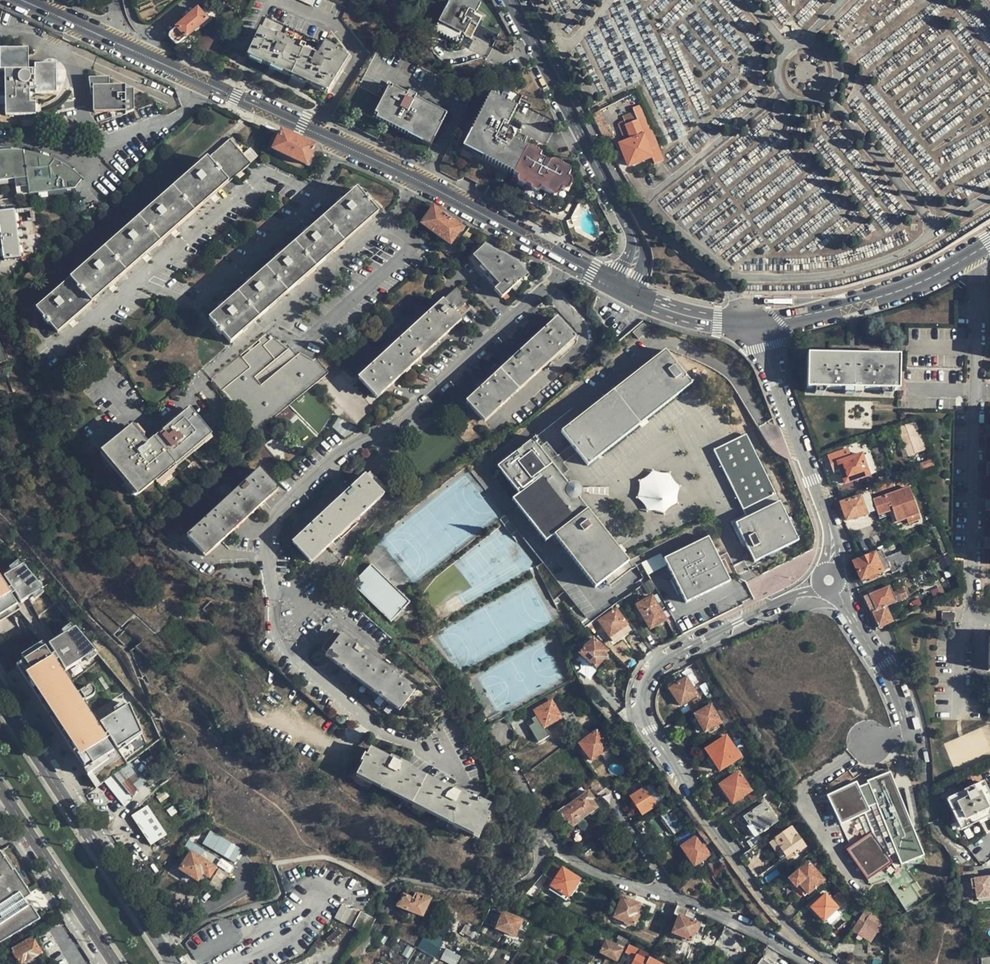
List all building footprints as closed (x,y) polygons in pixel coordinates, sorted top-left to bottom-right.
[(315,0),(290,0),(310,10),(315,0)] [(470,31),(475,18),(482,20),(486,10),(479,8),(482,0),(450,0),(438,30),(466,41),(470,31)] [(208,23),(197,10),(168,36),(173,42),(175,44),(176,45),(177,45),(184,39),(186,42),(208,23)] [(475,18),(470,31),(477,34),(482,20),(475,18)] [(328,94),(348,57),(323,45),(316,59),(302,52),(303,50),(299,48),(298,50),(283,43),(284,42),(275,38),(274,39),(259,33),(247,59),(328,94)] [(56,62),(35,63),(35,68),(29,68),(29,51),(0,52),(0,73),(4,73),(5,117),(34,116),(34,102),(30,102),(29,89),(34,89),(34,93),(56,92),(56,62)] [(108,77),(88,76),(88,93),(91,93),(90,111),(122,112),(122,115),(131,112),(132,88),(108,87),(108,77)] [(407,97),(409,93),(391,84),(386,92),(399,99),(402,94),(407,97)] [(417,97),(409,93),(407,97),(402,94),(399,99),(386,92),(372,120),(385,127),(430,149),(447,116),(416,100),(417,97)] [(498,97),(490,93),(462,151),(520,179),(552,194),(559,189),(563,183),(566,177),(565,167),(519,146),(510,141),(514,134),(504,129),(506,126),(517,104),(500,95),(498,97)] [(646,122),(638,101),(614,111),(616,117),(621,119),(634,114),(638,125),(646,122)] [(669,139),(664,126),(642,134),(638,125),(634,114),(621,119),(624,126),(617,129),(622,141),(626,140),(627,144),(620,146),(625,161),(628,168),(651,158),(645,142),(653,139),(655,144),(669,139)] [(510,141),(519,146),(524,136),(506,126),(504,129),(514,134),(510,141)] [(281,132),(279,134),(313,150),(314,148),(281,132)] [(273,148),(279,134),(276,133),(269,146),(273,148)] [(313,150),(279,134),(273,148),(271,151),(305,166),(306,163),(313,150)] [(224,169),(233,178),(252,160),(244,151),(237,157),(225,144),(212,155),(222,165),(223,164),(226,167),(224,169)] [(317,152),(313,150),(306,163),(311,165),(317,152)] [(12,182),(24,181),(25,189),(25,197),(71,191),(80,182),(69,172),(57,164),(47,159),(37,156),(21,152),(9,151),(0,151),(0,183),(12,182)] [(88,290),(96,299),(233,178),(224,169),(226,167),(223,164),(222,165),(212,155),(74,277),(82,285),(80,287),(85,292),(88,290)] [(625,161),(617,164),(620,171),(628,168),(625,161)] [(552,194),(520,179),(514,192),(554,210),(565,211),(576,190),(563,183),(559,189),(552,194)] [(24,181),(12,182),(12,186),(13,190),(25,189),(24,181)] [(230,345),(379,215),(372,206),(373,204),(369,199),(366,201),(359,192),(209,321),(217,330),(215,331),(220,337),(222,335),(230,345)] [(32,208),(18,210),(18,220),(32,219),(32,208)] [(12,211),(0,213),(0,258),(1,263),(18,260),(12,211)] [(451,248),(463,231),(435,211),(423,227),(451,248)] [(527,275),(517,263),(482,246),(468,259),(496,289),(495,291),(502,299),(527,275)] [(82,285),(74,277),(35,311),(42,319),(39,321),(44,327),(47,326),(54,334),(96,299),(88,290),(85,292),(80,287),(82,285)] [(376,398),(461,321),(453,313),(467,300),(457,289),(357,378),(375,398),(376,398)] [(482,423),(572,340),(554,321),(465,403),(482,423)] [(636,343),(649,332),(644,326),(631,336),(636,343)] [(256,430),(329,373),(309,347),(297,356),(294,351),(289,355),(272,333),(214,377),(256,430)] [(587,468),(693,387),(666,352),(560,434),(587,468)] [(898,356),(879,355),(867,355),(840,354),(829,354),(808,353),(807,388),(897,390),(898,356)] [(132,428),(105,451),(142,495),(156,482),(164,476),(162,474),(209,433),(207,431),(190,411),(149,447),(132,428)] [(340,416),(332,426),(348,437),(355,427),(340,416)] [(906,454),(925,451),(920,421),(901,424),(906,454)] [(214,438),(209,433),(162,474),(164,476),(156,482),(159,485),(214,438)] [(798,541),(746,434),(712,451),(746,519),(735,524),(754,563),(798,541)] [(630,564),(535,445),(537,443),(533,438),(497,468),(519,495),(511,502),(545,544),(554,537),(595,591),(630,564)] [(859,464),(855,454),(850,457),(847,450),(826,458),(828,461),(829,460),(835,473),(859,464)] [(142,495),(105,451),(101,455),(138,498),(142,495)] [(642,478),(636,504),(667,510),(668,503),(677,505),(681,483),(671,480),(672,474),(651,469),(648,479),(642,478)] [(203,557),(276,488),(258,470),(186,537),(203,557)] [(311,562),(383,495),(383,494),(381,493),(386,488),(370,471),(369,471),(293,542),(311,562)] [(909,486),(873,500),(877,511),(879,516),(893,510),(894,510),(899,523),(908,519),(910,524),(922,519),(910,487),(909,486)] [(871,494),(860,497),(867,514),(877,511),(873,500),(871,494)] [(867,514),(860,497),(841,504),(847,521),(867,514)] [(322,501),(297,525),(302,531),(328,507),(322,501)] [(893,510),(879,516),(881,519),(891,515),(896,528),(897,528),(910,524),(908,519),(899,523),(894,510),(893,510)] [(949,555),(938,526),(931,529),(943,558),(949,555)] [(706,539),(665,559),(687,605),(728,582),(706,539)] [(893,544),(881,549),(884,554),(895,550),(893,544)] [(884,554),(881,549),(874,552),(875,554),(882,571),(889,568),(885,559),(884,554)] [(905,550),(892,555),(891,555),(891,556),(885,559),(889,568),(891,573),(899,571),(898,566),(909,561),(905,550)] [(882,571),(875,554),(854,563),(861,580),(882,571)] [(19,611),(16,606),(28,598),(31,602),(41,595),(38,592),(40,590),(21,567),(20,568),(16,563),(6,570),(9,574),(1,579),(0,578),(0,623),(19,611)] [(414,601),(374,563),(355,583),(394,621),(414,601)] [(887,624),(891,622),(885,607),(893,604),(886,587),(864,597),(877,629),(887,624)] [(664,619),(652,597),(637,605),(650,627),(664,619)] [(203,611),(210,603),(203,601),(196,608),(203,616),(205,614),(203,611)] [(609,636),(626,623),(616,609),(598,623),(609,636)] [(942,623),(954,623),(954,612),(942,611),(942,623)] [(615,635),(619,639),(633,630),(629,625),(615,635)] [(91,654),(93,653),(74,629),(71,631),(68,627),(59,634),(61,637),(44,649),(41,644),(17,659),(21,664),(14,669),(76,762),(82,758),(89,768),(81,773),(85,778),(114,756),(115,752),(139,736),(127,706),(123,708),(120,704),(111,711),(113,715),(98,725),(83,704),(89,700),(92,696),(90,691),(86,690),(76,696),(63,673),(82,660),(85,665),(94,658),(91,654)] [(417,689),(338,628),(320,652),(399,712),(417,689)] [(601,658),(607,651),(594,639),(580,653),(596,667),(603,660),(601,658)] [(697,695),(687,678),(669,689),(679,706),(697,695)] [(699,688),(707,700),(713,696),(706,684),(699,688)] [(560,717),(551,701),(535,710),(535,711),(544,727),(560,717)] [(720,723),(709,706),(694,716),(705,733),(720,723)] [(676,739),(686,732),(682,725),(671,731),(676,739)] [(590,759),(607,746),(596,731),(579,743),(590,759)] [(737,758),(724,738),(705,751),(708,756),(706,760),(710,766),(714,765),(718,771),(737,758)] [(476,804),(403,765),(404,761),(395,756),(393,760),(371,748),(367,755),(365,754),(360,762),(363,763),(360,770),(477,832),(490,806),(481,801),(480,802),(478,801),(476,804)] [(121,810),(130,800),(110,773),(100,780),(121,810)] [(750,791),(738,773),(719,786),(732,804),(750,791)] [(923,857),(890,774),(867,783),(868,787),(875,805),(900,866),(923,857)] [(604,787),(595,775),(587,781),(596,792),(604,787)] [(859,790),(855,782),(826,797),(839,825),(869,810),(868,808),(859,790)] [(989,814),(989,800),(982,783),(946,801),(960,830),(989,814)] [(656,803),(645,786),(630,796),(641,813),(656,803)] [(875,805),(868,787),(859,790),(868,808),(875,805)] [(579,821),(597,808),(591,799),(593,798),(588,791),(556,814),(558,818),(561,819),(564,818),(567,823),(570,824),(578,818),(579,821)] [(153,798),(129,818),(151,845),(176,824),(153,798)] [(775,820),(762,801),(741,815),(749,826),(746,828),(753,837),(775,820)] [(684,824),(676,810),(674,811),(671,806),(653,819),(666,837),(684,824)] [(710,841),(698,825),(694,827),(706,844),(710,841)] [(804,847),(797,836),(793,839),(786,830),(773,839),(785,857),(793,851),(795,853),(804,847)] [(845,851),(867,881),(891,864),(869,834),(845,851)] [(709,854),(696,835),(681,845),(694,864),(709,854)] [(234,862),(240,849),(214,836),(208,848),(234,862)] [(39,920),(30,905),(20,912),(16,904),(30,896),(14,869),(13,870),(0,851),(0,945),(39,920)] [(210,877),(213,872),(215,868),(192,853),(181,869),(198,880),(203,873),(210,877)] [(580,883),(578,880),(567,872),(569,869),(569,868),(556,859),(550,869),(558,876),(551,886),(567,896),(570,896),(572,892),(572,890),(574,887),(577,887),(580,883)] [(788,879),(795,888),(799,884),(806,894),(823,880),(807,863),(788,879)] [(215,868),(213,872),(216,874),(212,880),(222,887),(223,887),(229,877),(229,876),(215,868)] [(970,878),(971,885),(974,885),(976,894),(988,893),(988,896),(989,896),(989,875),(970,878)] [(799,884),(795,888),(802,898),(806,894),(799,884)] [(422,916),(429,901),(415,894),(413,898),(404,895),(399,907),(422,916)] [(436,914),(445,899),(432,895),(431,899),(438,902),(432,912),(436,914)] [(835,909),(824,896),(810,908),(821,921),(835,909)] [(642,913),(638,911),(641,905),(625,897),(616,917),(626,921),(625,923),(626,924),(630,926),(632,926),(632,924),(636,925),(642,913)] [(793,902),(782,912),(788,918),(798,908),(793,902)] [(500,909),(491,906),(480,926),(485,929),(492,917),(496,918),(500,909)] [(684,918),(688,910),(677,906),(674,915),(680,918),(672,934),(689,942),(697,924),(684,918)] [(366,934),(375,920),(360,910),(359,912),(353,908),(345,921),(366,934)] [(530,922),(521,917),(519,920),(504,912),(496,928),(513,936),(517,929),(525,933),(530,922)] [(826,919),(831,929),(846,922),(841,912),(826,919)] [(880,924),(868,916),(864,924),(876,931),(880,924)] [(461,931),(473,938),(478,928),(474,926),(472,929),(465,925),(461,931)] [(441,939),(427,930),(421,939),(436,948),(441,939)] [(11,948),(12,951),(20,963),(21,963),(40,953),(33,941),(31,937),(11,948)] [(617,961),(626,946),(620,943),(622,940),(618,938),(616,943),(609,939),(608,941),(605,940),(599,952),(617,961)] [(442,960),(455,963),(457,963),(460,954),(445,949),(442,960)]
